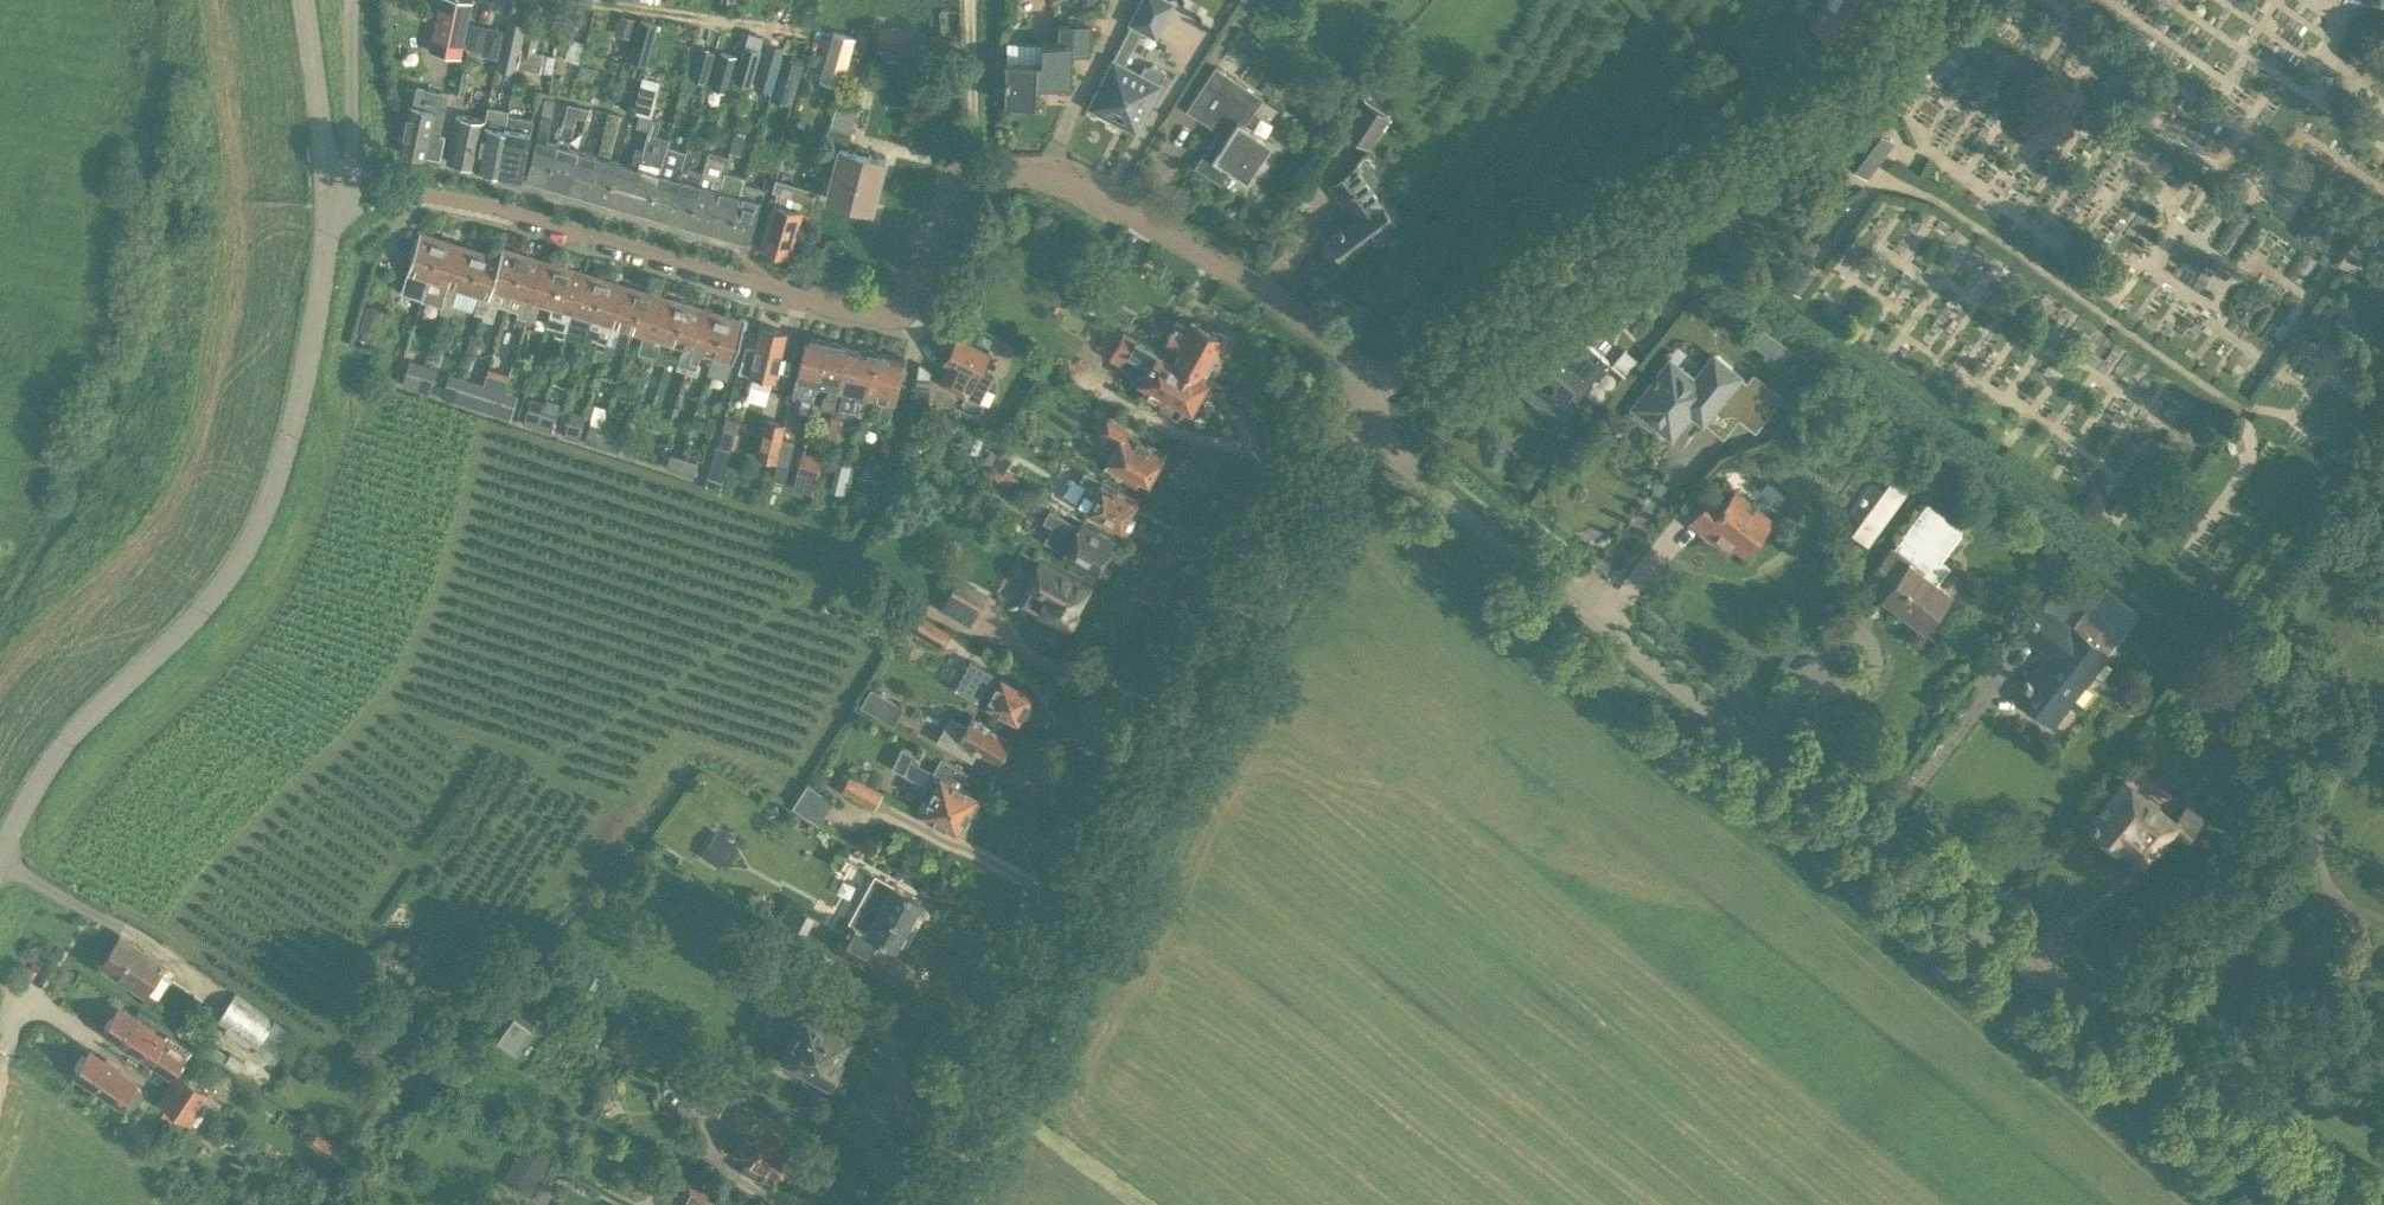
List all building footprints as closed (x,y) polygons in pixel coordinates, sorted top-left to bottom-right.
[(428,49),(461,56),(473,0),(439,0),(428,49)] [(1093,99),(1096,108),(1135,128),(1159,83),(1159,84),(1166,70),(1154,64),(1144,67),(1140,74),(1124,66),(1143,29),(1156,36),(1173,3),(1168,0),(1143,0),(1131,23),(1132,23),(1112,61),(1113,62),(1093,99)] [(1256,27),(1269,36),(1292,0),(1273,0),(1256,27)] [(1811,23),(1843,47),(1876,0),(1825,0),(1811,23)] [(622,11),(618,28),(631,32),(636,15),(622,11)] [(565,40),(569,16),(562,15),(556,38),(565,40)] [(569,16),(565,40),(569,41),(565,58),(580,62),(585,41),(571,38),(576,18),(569,16)] [(474,19),(468,46),(500,52),(505,25),(474,19)] [(527,51),(533,24),(525,23),(520,46),(509,44),(503,68),(516,71),(517,65),(519,65),(522,50),(527,51)] [(1007,40),(1005,100),(1035,101),(1036,83),(1071,84),(1072,54),(1091,54),(1092,24),(1058,23),(1057,41),(1043,41),(1007,40)] [(522,50),(519,65),(540,71),(545,51),(535,49),(541,26),(533,24),(527,51),(522,50)] [(655,27),(640,24),(631,61),(646,65),(655,27)] [(851,51),(855,35),(848,33),(831,29),(827,46),(834,47),(851,51)] [(855,33),(855,35),(851,51),(862,53),(866,36),(855,33)] [(908,60),(911,40),(878,35),(875,54),(908,60)] [(927,43),(911,40),(908,60),(924,62),(927,43)] [(761,49),(744,44),(733,80),(751,85),(761,49)] [(699,46),(691,76),(706,80),(714,50),(699,46)] [(851,51),(834,47),(827,75),(844,79),(851,51)] [(735,56),(720,51),(712,78),(728,82),(735,56)] [(862,53),(851,51),(844,79),(857,82),(863,54),(862,53)] [(764,56),(757,78),(773,83),(779,60),(764,56)] [(769,97),(792,103),(804,62),(782,56),(769,97)] [(1215,65),(1187,108),(1219,130),(1195,165),(1220,182),(1231,168),(1247,179),(1272,142),(1244,123),(1263,97),(1215,65)] [(640,111),(650,114),(660,79),(643,74),(634,109),(640,111)] [(410,104),(400,150),(425,154),(440,157),(445,134),(440,133),(449,91),(416,84),(412,105),(410,104)] [(484,122),(475,164),(496,169),(508,115),(507,114),(512,89),(502,87),(495,124),(484,122)] [(1362,97),(1342,130),(1370,147),(1390,115),(1362,97)] [(546,182),(557,141),(547,139),(555,101),(544,99),(537,136),(525,176),(546,182)] [(557,141),(546,182),(566,188),(577,147),(569,145),(574,124),(576,124),(581,105),(568,101),(557,141)] [(836,102),(834,125),(854,128),(857,105),(836,102)] [(609,112),(609,111),(609,110),(588,105),(577,147),(566,188),(587,194),(609,112)] [(649,128),(652,117),(653,114),(650,114),(640,111),(636,125),(649,128)] [(609,112),(587,194),(607,199),(618,158),(608,156),(619,114),(609,112)] [(475,164),(484,122),(483,122),(484,118),(456,113),(448,159),(475,164)] [(531,119),(508,115),(496,169),(521,174),(531,129),(530,129),(531,119)] [(652,117),(649,128),(643,149),(627,205),(648,211),(666,144),(667,144),(669,137),(668,136),(657,133),(660,121),(661,119),(652,117)] [(1866,119),(1841,152),(1867,172),(1892,139),(1866,119)] [(737,127),(709,228),(729,234),(744,181),(743,181),(739,192),(731,190),(735,176),(734,176),(744,136),(746,136),(750,124),(739,121),(737,128),(737,127)] [(885,158),(846,148),(851,131),(829,125),(828,124),(820,156),(836,160),(827,196),(872,208),(885,158)] [(704,166),(688,222),(709,228),(737,127),(726,125),(724,134),(726,134),(724,144),(728,146),(722,171),(704,166)] [(666,144),(648,211),(668,217),(688,143),(687,143),(686,149),(667,144),(666,144)] [(701,146),(688,143),(668,217),(688,222),(704,166),(702,166),(701,171),(688,168),(689,164),(697,162),(701,146)] [(643,149),(634,147),(630,161),(618,158),(607,199),(627,205),(643,149)] [(774,199),(761,244),(788,252),(800,210),(809,213),(813,195),(789,190),(794,166),(777,162),(772,186),(777,188),(774,199)] [(1353,218),(1328,237),(1342,257),(1395,218),(1356,163),(1329,183),(1353,218)] [(764,186),(744,181),(729,234),(749,240),(764,186)] [(428,279),(440,237),(420,231),(408,270),(408,269),(402,291),(423,297),(428,279)] [(460,243),(440,237),(428,279),(439,282),(434,299),(443,302),(460,243)] [(480,249),(460,243),(443,302),(440,311),(449,314),(452,304),(474,310),(479,294),(468,290),(480,249)] [(483,313),(483,316),(492,319),(497,303),(508,306),(524,252),(503,246),(500,255),(491,287),(483,313)] [(480,249),(468,290),(479,294),(474,310),(483,313),(491,287),(500,255),(480,249)] [(524,252),(508,306),(518,309),(517,314),(526,317),(544,258),(524,252)] [(1802,257),(1784,281),(1800,293),(1818,269),(1802,257)] [(564,264),(544,258),(526,317),(535,319),(540,302),(551,306),(564,264)] [(564,264),(551,306),(562,309),(557,326),(566,329),(584,270),(564,264)] [(604,276),(584,270),(566,329),(575,332),(580,315),(590,318),(591,318),(604,276)] [(591,318),(590,318),(585,334),(597,338),(594,345),(604,348),(624,282),(604,276),(591,318)] [(624,282),(604,348),(602,354),(611,357),(620,327),(631,330),(644,288),(624,282)] [(663,294),(644,288),(631,330),(643,334),(638,350),(646,353),(663,294)] [(663,294),(646,353),(656,356),(661,339),(671,343),(683,300),(663,294)] [(703,306),(683,300),(671,343),(682,346),(676,366),(685,369),(703,306)] [(723,312),(703,306),(685,369),(697,372),(700,362),(697,361),(700,352),(710,355),(723,312)] [(372,309),(365,334),(383,339),(391,314),(372,309)] [(744,319),(723,312),(710,355),(723,359),(718,375),(727,377),(731,361),(732,361),(744,319)] [(1553,313),(1506,370),(1562,415),(1603,364),(1607,368),(1604,371),(1617,382),(1624,372),(1553,313)] [(1157,349),(1156,350),(1204,374),(1224,334),(1193,319),(1190,326),(1176,318),(1164,341),(1179,349),(1172,357),(1157,349)] [(747,343),(739,368),(749,371),(749,372),(775,378),(786,329),(761,324),(755,346),(747,343)] [(1779,360),(1791,344),(1765,325),(1753,341),(1779,360)] [(1108,326),(1098,343),(1111,351),(1109,355),(1121,362),(1127,353),(1136,359),(1146,343),(1122,329),(1120,333),(1108,326)] [(472,350),(477,333),(472,331),(467,348),(472,350)] [(818,381),(828,339),(805,334),(796,375),(792,393),(813,398),(817,381),(818,381)] [(948,361),(939,379),(979,399),(994,370),(982,363),(989,350),(957,334),(944,359),(948,361)] [(849,343),(828,339),(818,381),(829,384),(827,394),(823,393),(820,405),(832,407),(837,386),(839,386),(849,343)] [(849,343),(839,386),(843,387),(838,408),(849,410),(853,390),(868,393),(879,350),(849,343)] [(904,355),(879,350),(868,393),(882,396),(878,416),(889,419),(893,399),(894,399),(904,355)] [(1204,374),(1156,350),(1149,361),(1146,360),(1136,379),(1143,383),(1139,391),(1160,402),(1159,405),(1177,414),(1183,401),(1189,404),(1204,374)] [(1669,358),(1633,404),(1671,434),(1690,410),(1723,437),(1738,416),(1755,429),(1783,394),(1753,371),(1747,379),(1714,353),(1694,377),(1669,358)] [(403,385),(417,389),(422,371),(408,367),(403,385)] [(417,389),(430,394),(437,371),(423,367),(422,371),(417,389)] [(443,397),(456,401),(463,379),(450,375),(443,397)] [(456,401),(477,408),(482,392),(484,385),(463,379),(456,401)] [(914,383),(911,404),(929,406),(931,385),(914,383)] [(477,408),(497,414),(502,398),(482,392),(477,408)] [(497,414),(511,418),(516,402),(502,398),(497,414)] [(523,422),(537,426),(544,403),(530,399),(523,422)] [(537,426),(551,430),(558,407),(544,403),(537,426)] [(656,413),(636,407),(633,418),(653,424),(656,413)] [(563,433),(577,438),(584,415),(570,411),(563,433)] [(656,413),(653,424),(672,430),(675,419),(656,413)] [(717,432),(713,443),(730,448),(738,419),(726,415),(720,433),(717,432)] [(777,459),(783,435),(782,435),(785,419),(764,415),(761,432),(748,429),(743,452),(777,459)] [(1105,416),(1096,430),(1116,441),(1106,458),(1103,463),(1121,473),(1121,474),(1135,481),(1139,473),(1148,479),(1163,450),(1105,416)] [(583,439),(597,444),(601,430),(604,421),(590,417),(583,439)] [(597,444),(617,450),(621,436),(601,430),(597,444)] [(1002,471),(1004,469),(1012,457),(992,444),(996,438),(989,434),(981,445),(988,450),(982,459),(996,467),(1002,471)] [(783,435),(777,459),(776,464),(789,466),(794,438),(783,435)] [(818,475),(822,457),(821,457),(822,454),(801,449),(796,469),(818,475)] [(667,450),(663,463),(677,467),(681,454),(667,450)] [(681,454),(677,467),(690,471),(694,458),(681,454)] [(846,489),(853,460),(839,456),(832,486),(846,489)] [(1002,471),(996,467),(992,474),(999,478),(998,480),(1009,487),(1015,477),(1004,469),(1002,471)] [(1084,482),(1076,500),(1077,505),(1084,509),(1085,507),(1121,526),(1136,498),(1100,479),(1084,470),(1079,479),(1084,482)] [(858,476),(855,488),(873,494),(877,481),(858,476)] [(1697,510),(1693,515),(1713,531),(1717,527),(1743,549),(1773,515),(1735,483),(1734,484),(1734,485),(1732,486),(1724,479),(1719,485),(1718,484),(1697,510)] [(1893,543),(1865,579),(1880,591),(1880,592),(1923,625),(1951,589),(1950,588),(1961,573),(1953,566),(1973,540),(1960,531),(1962,528),(1960,526),(1961,526),(1927,500),(1902,532),(1903,533),(1894,544),(1893,543)] [(1049,508),(1042,519),(1051,525),(1043,540),(1098,570),(1114,542),(1079,523),(1078,524),(1049,508)] [(1040,559),(1018,601),(1037,611),(1066,628),(1089,585),(1040,559)] [(957,574),(940,609),(970,624),(987,589),(957,574)] [(2048,652),(2014,694),(2052,724),(2109,652),(2108,651),(2139,612),(2104,585),(2074,623),(2071,620),(2069,622),(2064,617),(2072,607),(2053,591),(2021,631),(2048,652)] [(915,613),(907,627),(940,647),(948,633),(915,613)] [(1019,717),(1023,720),(1032,705),(1027,702),(1033,693),(1000,675),(992,670),(969,658),(953,686),(976,698),(987,679),(996,683),(985,702),(1017,720),(1019,717)] [(870,686),(860,704),(894,723),(904,705),(870,686)] [(950,715),(936,739),(972,759),(978,748),(997,759),(999,754),(1004,757),(1012,742),(1007,740),(1010,735),(972,713),(966,724),(950,715)] [(911,758),(904,772),(927,785),(924,790),(928,792),(930,793),(926,801),(923,799),(919,807),(922,809),(918,817),(921,819),(923,821),(926,822),(929,822),(931,824),(934,819),(957,831),(958,828),(965,828),(970,817),(967,812),(969,810),(973,812),(980,799),(976,797),(977,794),(958,783),(966,769),(940,756),(933,769),(911,758)] [(850,772),(841,788),(874,807),(883,790),(850,772)] [(2125,776),(2087,823),(2116,848),(2121,842),(2144,860),(2167,831),(2181,843),(2205,815),(2187,800),(2175,814),(2131,778),(2130,779),(2125,776)] [(807,782),(792,805),(819,822),(833,799),(807,782)] [(715,830),(701,853),(720,865),(735,842),(715,830)] [(874,871),(842,933),(877,953),(878,952),(877,951),(884,939),(896,946),(922,898),(891,880),(891,879),(874,871)] [(121,933),(101,964),(146,992),(165,961),(121,933)] [(877,953),(842,933),(835,946),(870,966),(877,953)] [(234,995),(216,1020),(270,1059),(293,1028),(276,1016),(272,1022),(234,995)] [(519,1004),(497,1036),(516,1049),(538,1017),(519,1004)] [(804,1006),(779,1050),(829,1078),(832,1073),(838,1074),(843,1064),(840,1059),(843,1054),(839,1052),(850,1032),(804,1006)] [(118,1007),(103,1028),(149,1059),(171,1075),(186,1053),(164,1038),(118,1007)] [(89,1050),(74,1072),(120,1102),(121,1100),(130,1106),(134,1105),(142,1094),(141,1089),(133,1083),(135,1081),(89,1050)] [(690,1060),(676,1085),(691,1093),(689,1098),(726,1118),(726,1119),(743,1128),(731,1150),(746,1159),(741,1167),(762,1178),(768,1167),(778,1173),(791,1149),(777,1142),(782,1133),(738,1108),(742,1102),(731,1096),(734,1090),(706,1074),(708,1069),(690,1060)] [(177,1071),(159,1099),(190,1120),(209,1092),(177,1071)] [(516,1155),(503,1180),(532,1194),(544,1169),(516,1155)] [(719,1194),(687,1177),(674,1202),(681,1204),(713,1204),(719,1194)]
